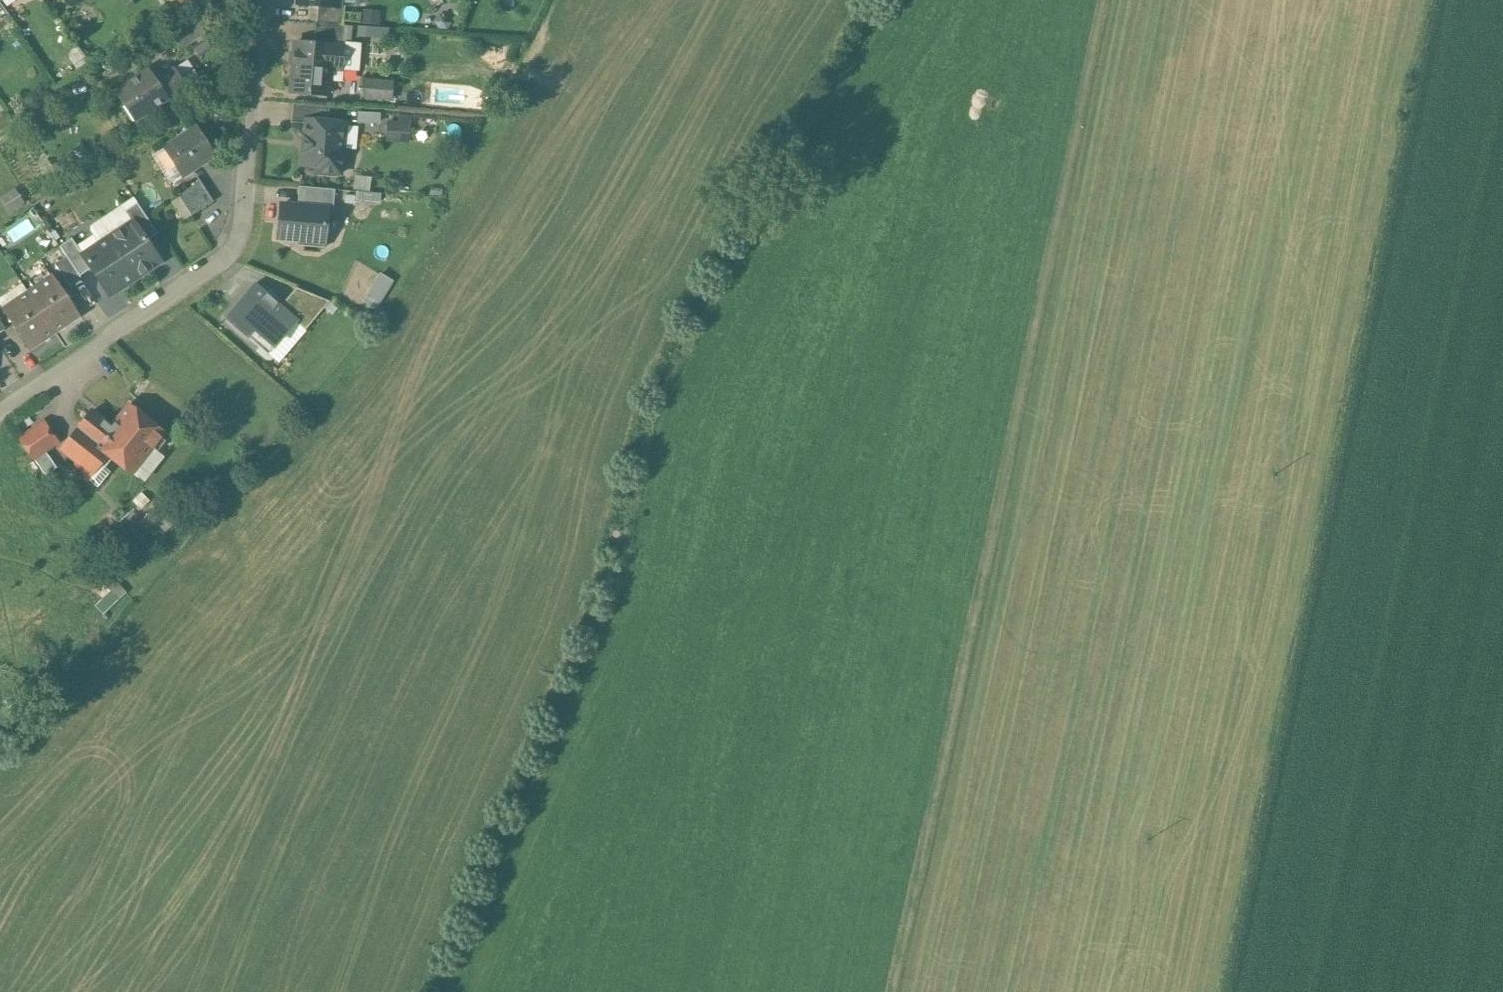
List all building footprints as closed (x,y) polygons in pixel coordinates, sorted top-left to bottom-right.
[(338,7),(318,5),(316,24),(343,25),(345,6),(338,6),(338,7)] [(364,23),(380,23),(380,8),(364,8),(364,23)] [(194,18),(172,33),(182,48),(204,33),(194,18)] [(343,25),(316,24),(314,45),(339,47),(339,48),(343,48),(345,26),(343,25)] [(359,25),(358,36),(388,36),(389,25),(359,25)] [(314,45),(295,43),(291,92),(327,94),(329,68),(337,68),(339,48),(339,47),(314,45)] [(173,68),(155,80),(168,99),(186,86),(173,68)] [(148,69),(114,92),(134,122),(168,99),(155,80),(148,69)] [(392,83),(366,81),(364,97),(390,99),(392,83)] [(329,106),(293,104),(291,122),(305,123),(306,120),(328,121),(329,106)] [(358,111),(358,124),(380,124),(380,111),(358,111)] [(388,119),(387,140),(411,141),(412,114),(400,114),(400,120),(388,119)] [(328,121),(306,120),(305,123),(304,136),(302,152),(303,152),(302,165),(315,166),(315,172),(340,174),(341,168),(340,168),(341,164),(346,160),(346,156),(342,151),(345,123),(328,121)] [(196,127),(164,147),(182,176),(214,156),(196,127)] [(380,198),(380,192),(370,191),(370,176),(356,175),(355,197),(380,198)] [(200,181),(179,195),(192,215),(213,201),(200,181)] [(335,189),(299,186),(297,206),(327,209),(327,210),(333,211),(335,189)] [(157,233),(137,203),(125,211),(132,222),(133,221),(146,241),(157,233)] [(297,206),(281,205),(278,238),(301,239),(301,242),(324,244),(327,210),(327,209),(297,206)] [(146,241),(133,221),(132,222),(109,238),(136,277),(159,262),(160,261),(159,261),(146,241)] [(109,238),(99,244),(94,235),(77,246),(83,255),(82,255),(91,268),(109,294),(109,295),(110,295),(136,277),(109,238)] [(77,246),(72,238),(60,246),(66,256),(80,276),(91,268),(82,255),(83,255),(77,246)] [(80,276),(66,256),(55,264),(69,286),(81,278),(80,276)] [(363,300),(377,308),(394,279),(380,271),(363,300)] [(78,316),(52,277),(28,293),(54,332),(78,316)] [(277,303),(267,294),(266,295),(254,285),(225,318),(247,337),(254,329),(265,339),(270,333),(279,341),(296,322),(296,321),(280,307),(276,304),(277,303)] [(330,301),(296,287),(280,307),(296,321),(296,322),(305,330),(330,301)] [(28,293),(4,309),(30,348),(54,332),(28,293)] [(270,333),(265,339),(254,329),(247,337),(268,355),(279,341),(270,333)] [(128,405),(111,427),(91,411),(61,449),(81,465),(77,470),(87,478),(107,453),(131,473),(163,433),(128,405)] [(43,422),(19,439),(34,459),(57,442),(43,422)] [(156,507),(141,523),(149,532),(150,531),(157,538),(172,523),(156,507)]
